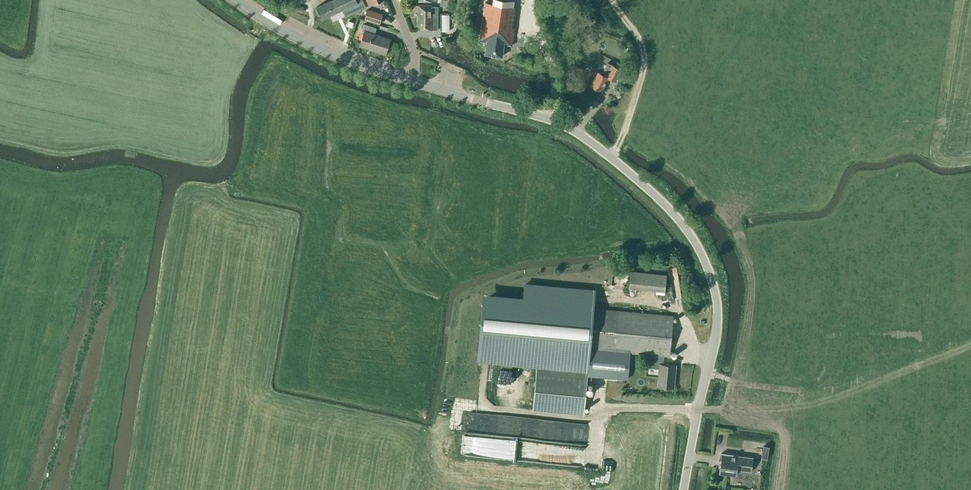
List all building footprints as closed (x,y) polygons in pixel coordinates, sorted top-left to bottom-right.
[(316,7),(322,19),(342,10),(345,17),(366,7),(363,0),(332,0),(316,7)] [(517,24),(521,0),(482,0),(477,38),(488,40),(485,54),(502,57),(505,42),(513,43),(515,23),(517,24)] [(431,30),(438,30),(438,7),(431,7),(431,5),(418,5),(418,30),(431,30)] [(380,15),(366,10),(365,15),(360,13),(358,18),(366,21),(366,20),(378,23),(380,15)] [(359,46),(385,54),(390,39),(374,34),(376,28),(364,24),(362,30),(364,31),(359,46)] [(598,72),(591,86),(601,91),(608,77),(615,81),(621,70),(612,66),(612,65),(607,62),(605,67),(605,68),(602,74),(598,72)] [(629,287),(665,291),(666,275),(631,271),(629,287)] [(620,365),(621,352),(651,355),(650,369),(659,370),(657,387),(673,388),(675,367),(661,365),(662,356),(669,357),(673,316),(594,309),(596,292),(526,285),(524,305),(483,302),(478,360),(588,370),(592,374),(597,376),(607,377),(612,376),(615,373),(618,370),(620,365)] [(587,374),(536,369),(533,409),(583,414),(587,374)] [(593,395),(591,401),(607,406),(608,400),(593,395)] [(763,446),(761,458),(767,459),(769,447),(763,446)] [(736,476),(736,470),(751,472),(753,457),(738,455),(722,453),(719,474),(736,476)]
